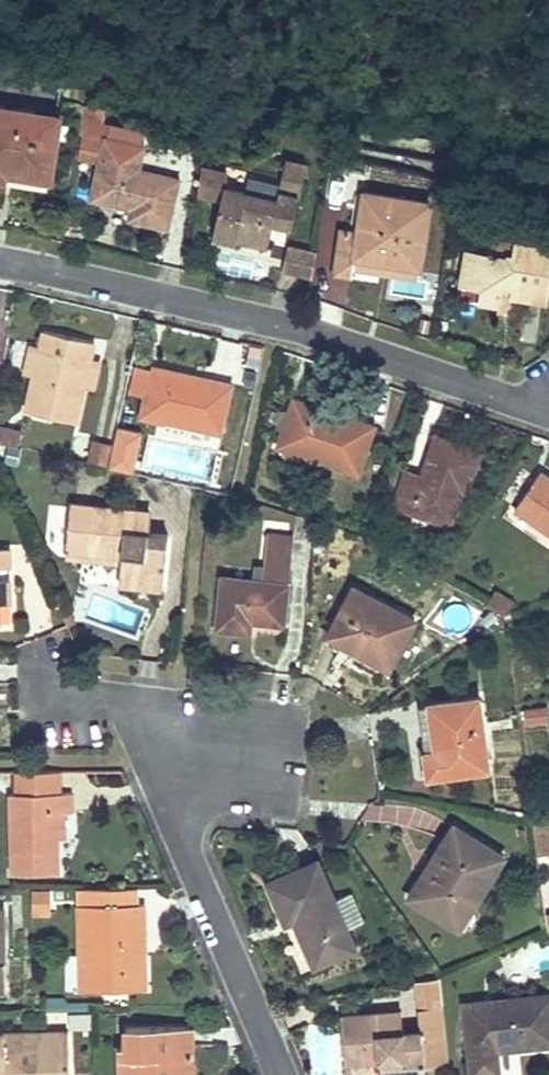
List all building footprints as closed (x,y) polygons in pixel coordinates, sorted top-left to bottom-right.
[(104,109),(84,106),(80,133),(100,136),(104,109)] [(0,107),(0,180),(4,181),(5,173),(51,180),(58,138),(51,137),(55,115),(0,107)] [(62,117),(55,115),(51,137),(58,138),(62,117)] [(144,148),(106,139),(92,199),(132,209),(130,219),(167,228),(178,179),(138,170),(144,148)] [(279,192),(227,179),(225,187),(279,200),(274,224),(291,228),(306,164),(287,160),(279,192)] [(348,169),(330,166),(326,188),(344,191),(348,169)] [(228,176),(202,170),(198,194),(223,199),(214,235),(237,241),(268,249),(274,224),(279,200),(225,187),(227,179),(228,176)] [(430,201),(365,192),(359,233),(342,231),(336,274),(353,276),(355,268),(356,257),(420,267),(430,201)] [(237,241),(214,235),(212,244),(235,249),(237,241)] [(517,240),(491,236),(489,248),(492,247),(499,259),(513,262),(517,240)] [(517,240),(513,262),(499,259),(492,247),(489,248),(484,251),(467,249),(461,285),(480,289),(478,301),(500,304),(504,282),(513,284),(512,293),(518,294),(548,299),(548,294),(548,246),(517,240)] [(316,252),(292,246),(286,273),(312,280),(316,252)] [(420,267),(356,257),(355,268),(419,278),(420,267)] [(513,284),(504,282),(500,304),(499,312),(515,315),(518,294),(512,293),(513,284)] [(95,343),(46,331),(42,348),(35,375),(27,411),(76,423),(85,387),(91,359),(95,343)] [(42,348),(32,346),(26,373),(35,375),(42,348)] [(100,362),(91,359),(85,387),(94,389),(100,362)] [(153,370),(136,366),(131,392),(147,396),(144,415),(220,433),(231,385),(154,366),(153,370)] [(374,427),(295,400),(280,446),(358,473),(374,427)] [(21,433),(0,428),(0,444),(18,448),(21,433)] [(119,428),(113,453),(137,459),(143,433),(119,428)] [(477,451),(437,436),(427,466),(432,467),(428,479),(423,477),(406,470),(393,505),(450,525),(462,490),(469,493),(476,473),(469,471),(477,451)] [(114,447),(95,442),(91,464),(109,468),(114,447)] [(483,453),(477,451),(469,471),(476,473),(483,453)] [(113,453),(110,468),(134,474),(137,459),(113,453)] [(432,467),(427,466),(423,477),(428,479),(432,467)] [(540,473),(515,509),(548,532),(548,479),(540,473)] [(140,512),(71,505),(67,550),(123,556),(122,563),(120,584),(163,589),(169,537),(150,534),(138,533),(140,512)] [(152,513),(140,512),(138,533),(150,534),(152,513)] [(292,536),(268,534),(263,581),(223,577),(218,627),(250,631),(251,620),(284,623),(292,536)] [(9,567),(9,548),(0,548),(0,567),(9,567)] [(123,556),(67,550),(67,557),(122,563),(123,556)] [(1,624),(1,601),(10,600),(10,577),(0,577),(0,624),(1,624)] [(415,622),(354,588),(329,634),(389,667),(415,622)] [(480,697),(430,703),(437,750),(427,751),(430,776),(489,768),(480,697)] [(430,703),(419,705),(427,751),(437,750),(430,703)] [(61,771),(15,772),(15,794),(28,794),(61,793),(61,771)] [(15,794),(12,794),(13,873),(59,872),(58,838),(58,811),(66,811),(73,811),(73,793),(61,793),(28,794),(15,794)] [(505,856),(456,826),(442,849),(446,853),(437,867),(440,869),(420,904),(455,925),(466,906),(473,909),(505,856)] [(446,853),(442,849),(411,899),(420,904),(440,869),(437,867),(446,853)] [(317,860),(270,881),(287,921),(296,918),(315,962),(355,947),(317,860)] [(147,904),(139,904),(139,888),(82,889),(83,977),(96,976),(96,990),(148,989),(147,951),(135,950),(134,923),(146,923),(147,904)] [(50,915),(51,890),(33,890),(33,915),(50,915)] [(473,909),(466,906),(455,925),(461,928),(473,909)] [(146,923),(134,923),(135,950),(147,951),(146,923)] [(96,976),(83,977),(84,990),(96,990),(96,976)] [(441,980),(417,983),(421,1011),(424,1028),(401,1031),(391,1032),(389,1013),(342,1019),(347,1063),(381,1060),(382,1074),(426,1074),(426,1072),(450,1070),(441,980)] [(466,1003),(473,1074),(489,1074),(501,1074),(498,1049),(548,1044),(548,996),(466,1003)] [(89,1027),(89,1009),(60,1010),(60,1027),(89,1027)] [(400,1012),(389,1013),(391,1032),(401,1031),(400,1012)] [(127,1028),(127,1045),(121,1045),(122,1074),(193,1074),(193,1027),(127,1028)] [(0,1033),(0,1066),(10,1066),(9,1074),(6,1074),(71,1074),(70,1031),(0,1033)] [(0,1066),(0,1074),(6,1074),(9,1074),(10,1066),(0,1066)]
